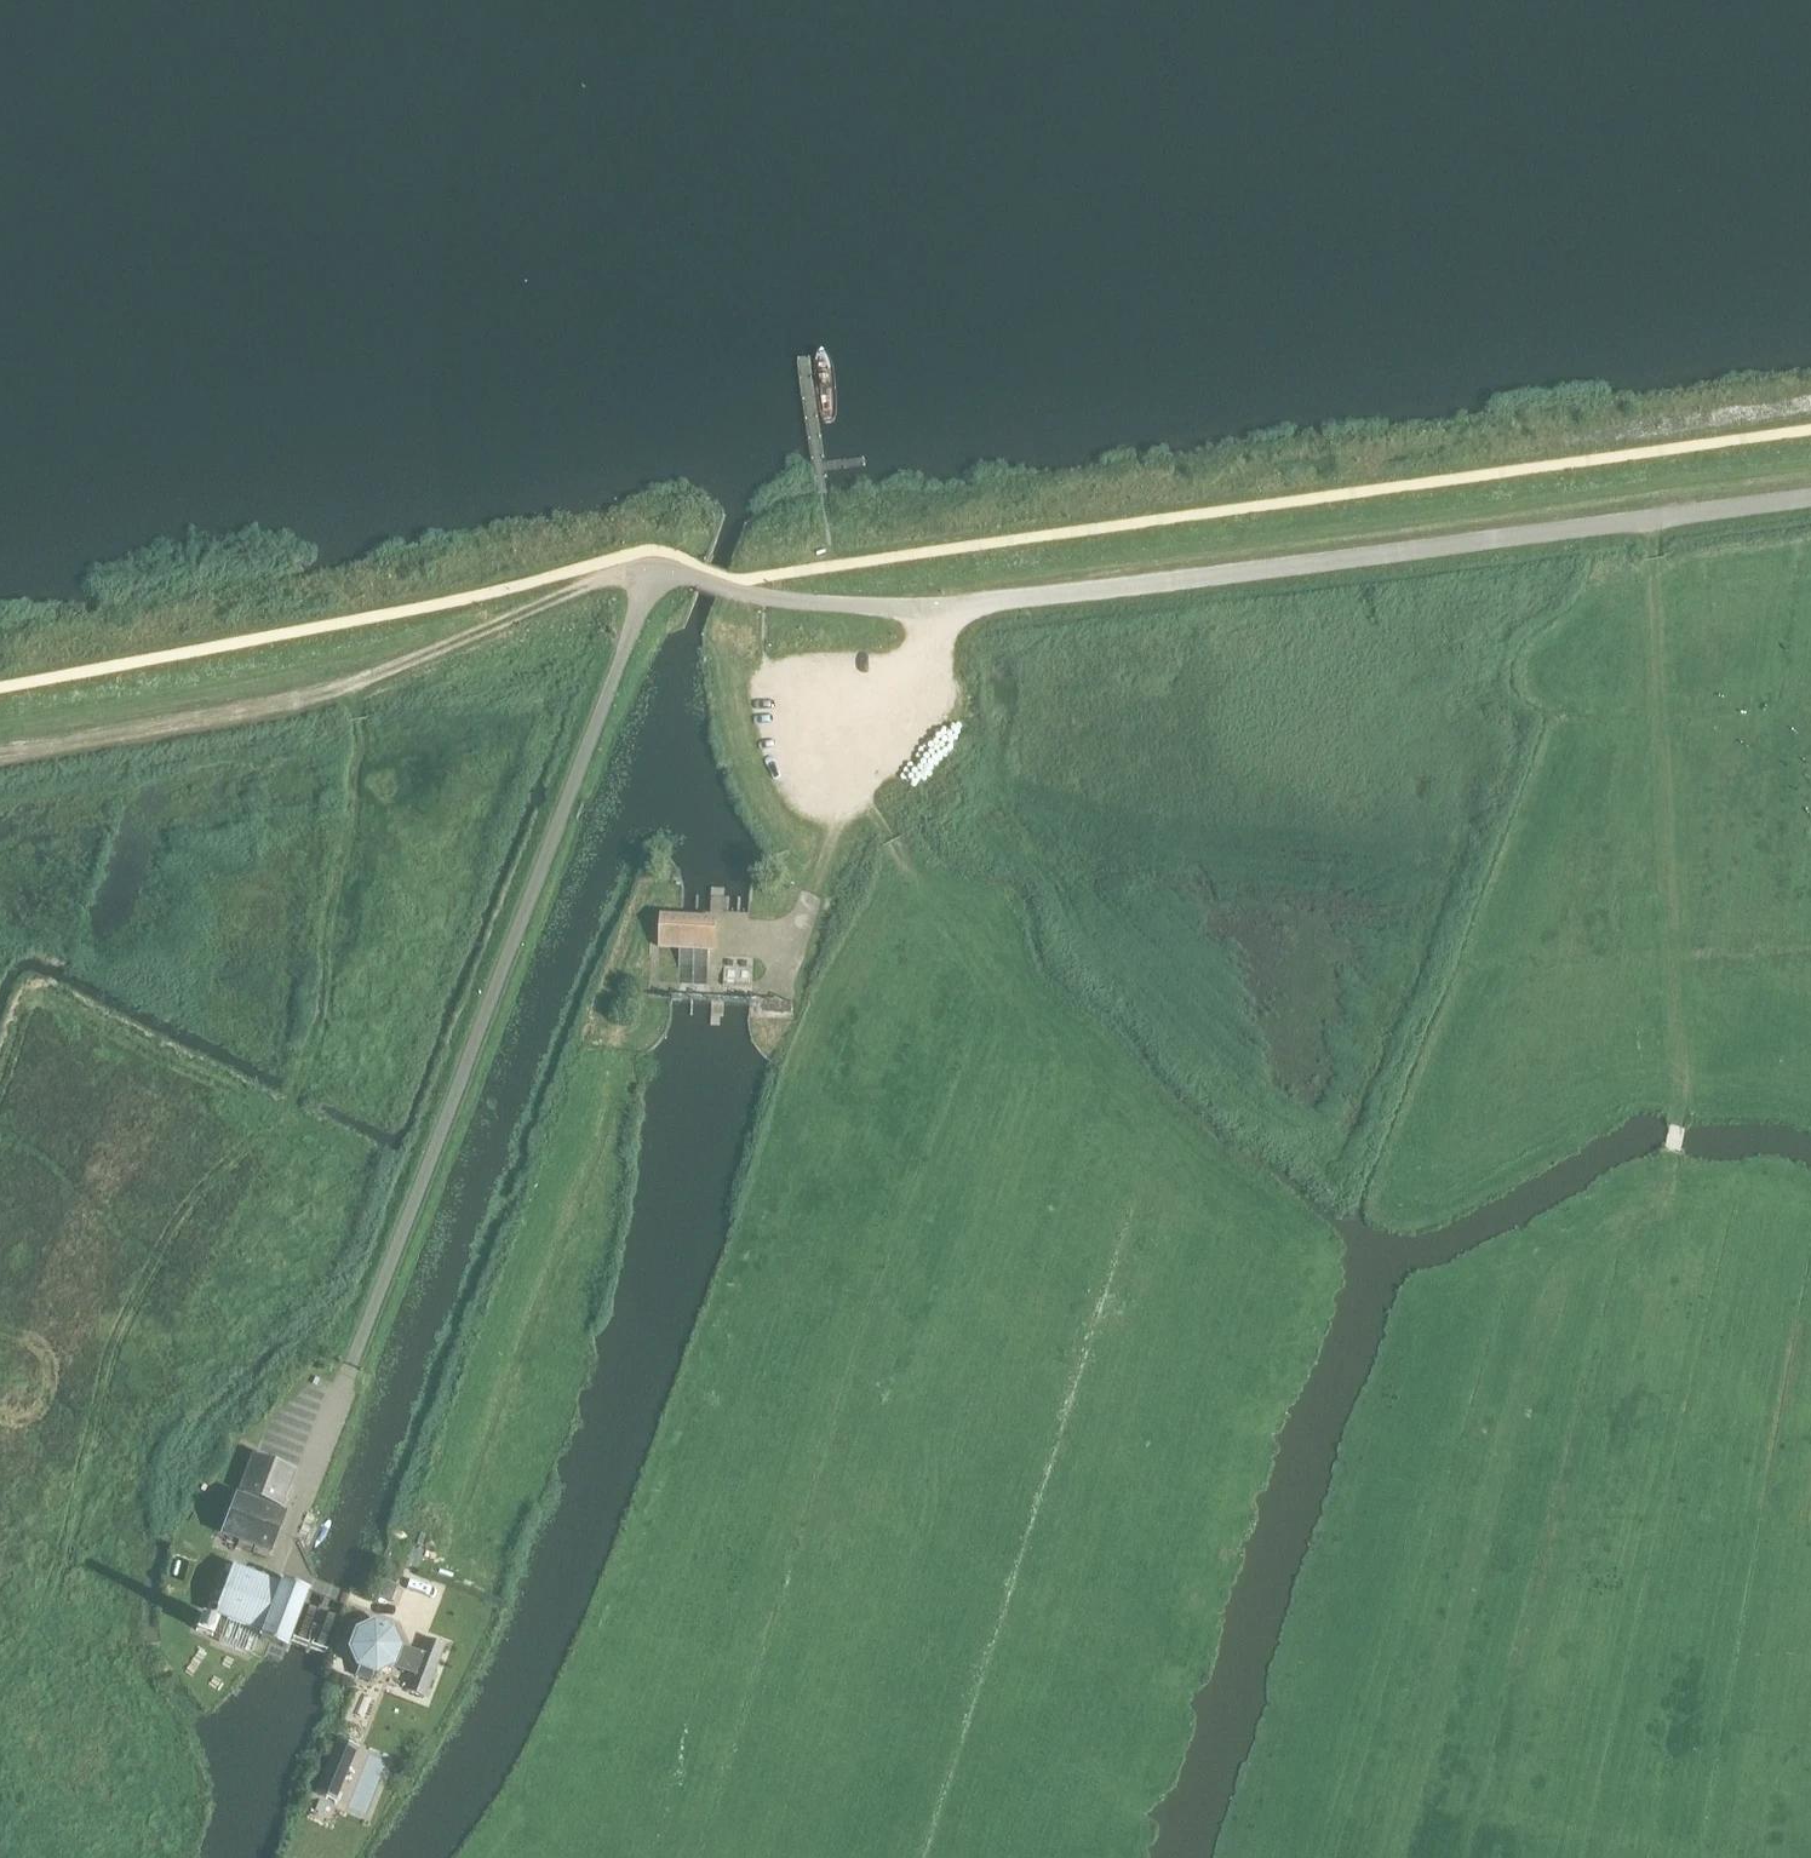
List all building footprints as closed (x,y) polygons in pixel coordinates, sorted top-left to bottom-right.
[(716,952),(718,918),(662,915),(660,950),(716,952)] [(270,1552),(284,1514),(278,1512),(293,1473),(253,1457),(238,1496),(223,1535),(238,1541),(270,1552)] [(259,1638),(287,1649),(310,1591),(282,1580),(280,1583),(230,1565),(214,1614),(222,1617),(216,1634),(254,1649),(259,1638)] [(385,1584),(378,1601),(391,1606),(397,1589),(385,1584)] [(426,1698),(446,1645),(424,1638),(419,1651),(402,1645),(394,1628),(374,1620),(355,1629),(347,1649),(356,1668),(358,1669),(356,1677),(370,1682),(373,1674),(376,1675),(393,1667),(411,1674),(405,1690),(426,1698)] [(343,1714),(356,1717),(360,1698),(347,1695),(343,1714)] [(338,1739),(316,1793),(336,1802),(358,1747),(338,1739)]
